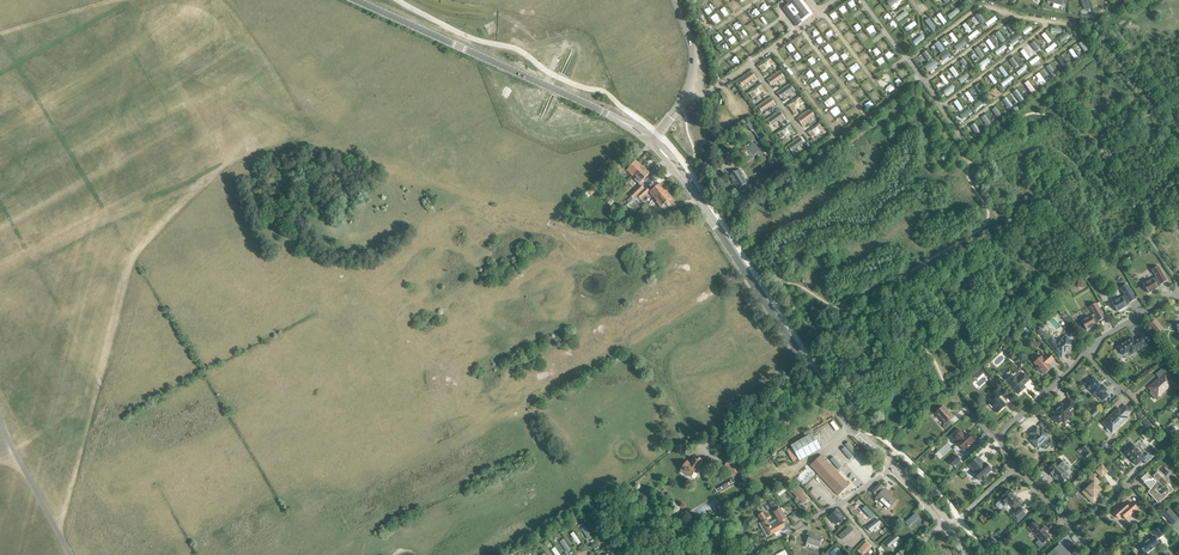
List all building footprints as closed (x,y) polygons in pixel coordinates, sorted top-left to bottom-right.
[(796,26),(802,22),(800,20),(809,14),(799,0),(785,0),(789,4),(783,9),(796,26)] [(1083,6),(1085,10),(1090,8),(1087,0),(1081,0),(1083,6)] [(957,9),(947,16),(950,20),(960,12),(957,9)] [(898,22),(909,15),(906,11),(896,18),(898,22)] [(947,23),(940,13),(937,16),(944,25),(947,23)] [(985,21),(980,13),(976,15),(982,23),(985,21)] [(988,27),(997,20),(995,17),(985,23),(988,27)] [(927,21),(933,30),(936,27),(930,19),(927,21)] [(907,32),(917,25),(914,22),(905,29),(907,32)] [(972,31),(966,23),(962,26),(968,34),(972,31)] [(1016,32),(1010,24),(1007,26),(1013,34),(1016,32)] [(1030,26),(1021,32),(1023,35),(1032,28),(1030,26)] [(970,40),(979,33),(977,30),(968,37),(970,40)] [(1005,40),(999,31),(996,33),(1000,38),(999,39),(1000,41),(1001,41),(1002,42),(1005,40)] [(957,40),(952,33),(949,35),(952,39),(951,40),(952,42),(953,41),(955,42),(957,40)] [(1051,41),(1045,33),(1042,35),(1048,44),(1051,41)] [(1070,36),(1068,33),(1058,40),(1061,43),(1066,39),(1067,40),(1070,38),(1069,37),(1070,36)] [(1021,37),(1019,34),(1010,41),(1012,44),(1021,37)] [(916,45),(924,39),(921,35),(916,39),(915,38),(913,40),(914,41),(913,42),(916,45)] [(995,48),(989,39),(986,41),(992,50),(995,48)] [(962,41),(953,48),(955,51),(961,46),(962,47),(964,46),(963,45),(964,44),(962,41)] [(1040,49),(1034,41),(1031,43),(1038,52),(1040,49)] [(1088,49),(1083,41),(1080,43),(1082,47),(1081,47),(1083,50),(1084,49),(1085,51),(1088,49)] [(945,49),(939,42),(936,44),(942,52),(945,49)] [(1057,46),(1054,43),(1045,50),(1048,53),(1057,46)] [(1004,45),(995,52),(997,55),(1007,48),(1004,45)] [(984,56),(978,48),(975,50),(978,54),(977,54),(978,56),(979,55),(981,58),(984,56)] [(1030,58),(1023,49),(1020,52),(1027,60),(1030,58)] [(1077,57),(1072,50),(1069,52),(1074,59),(1077,57)] [(932,59),(927,51),(924,54),(929,61),(932,59)] [(941,61),(951,54),(949,51),(939,58),(941,61)] [(1040,59),(1038,56),(1029,63),(1031,66),(1034,63),(1035,65),(1038,62),(1037,61),(1040,59)] [(1068,67),(1060,56),(1057,58),(1065,70),(1068,67)] [(988,58),(978,65),(981,68),(986,64),(987,65),(989,64),(988,63),(990,61),(988,58)] [(1019,66),(1013,58),(1010,60),(1014,65),(1013,66),(1014,68),(1015,67),(1016,68),(1019,66)] [(970,67),(964,59),(961,62),(967,69),(970,67)] [(935,61),(926,67),(928,71),(931,68),(932,69),(933,68),(933,67),(937,64),(935,61)] [(1028,68),(1026,65),(1016,73),(1019,76),(1024,71),(1025,72),(1027,71),(1026,70),(1028,68)] [(999,68),(1005,77),(1008,75),(1002,66),(999,68)] [(1056,74),(1050,66),(1047,68),(1050,71),(1048,72),(1050,74),(1051,74),(1053,76),(1056,74)] [(959,75),(953,67),(949,69),(955,78),(959,75)] [(1046,83),(1039,73),(1036,75),(1043,85),(1046,83)] [(991,74),(988,76),(994,85),(997,82),(991,74)] [(948,83),(942,75),(939,77),(943,81),(942,82),(944,84),(945,83),(946,85),(948,83)] [(965,75),(957,81),(959,85),(968,78),(965,75)] [(1011,81),(1009,78),(999,86),(1001,89),(1008,83),(1009,85),(1010,83),(1009,82),(1011,81)] [(1035,91),(1028,82),(1025,84),(1029,90),(1028,91),(1030,93),(1031,92),(1032,93),(1035,91)] [(985,92),(979,84),(975,86),(982,95),(985,92)] [(953,85),(943,92),(945,95),(955,88),(953,85)] [(974,101),(968,92),(965,94),(971,103),(974,101)] [(1013,107),(1006,98),(1003,100),(1007,106),(1007,107),(1008,109),(1009,108),(1010,109),(1013,107)] [(981,99),(972,106),(974,109),(980,105),(981,106),(983,105),(982,103),(983,102),(981,99)] [(963,109),(957,100),(954,102),(960,111),(963,109)] [(1001,114),(996,107),(993,109),(996,113),(995,114),(996,115),(997,115),(998,116),(1001,114)] [(967,110),(957,117),(960,120),(965,116),(965,117),(967,116),(967,115),(969,112),(967,110)] [(991,124),(985,115),(982,117),(986,123),(985,124),(986,126),(988,125),(989,126),(991,124)] [(981,133),(974,123),(971,125),(978,135),(981,133)] [(754,157),(755,159),(760,155),(751,141),(745,145),(753,157),(754,157)] [(638,170),(642,166),(636,161),(626,171),(633,176),(636,172),(637,173),(639,171),(638,170)] [(615,169),(622,175),(625,172),(619,165),(615,169)] [(636,172),(633,176),(635,179),(634,179),(639,184),(644,180),(645,181),(648,179),(646,177),(649,173),(642,166),(638,170),(639,171),(637,173),(636,172)] [(741,192),(748,187),(741,176),(743,176),(738,169),(728,176),(734,185),(735,184),(741,192)] [(661,194),(665,190),(660,184),(650,192),(650,193),(648,195),(651,200),(654,197),(655,199),(659,195),(659,196),(661,194)] [(643,189),(639,185),(629,196),(632,199),(643,189)] [(638,195),(641,199),(649,191),(646,188),(638,195)] [(659,195),(655,199),(657,201),(656,202),(662,209),(665,207),(663,205),(665,203),(667,205),(670,203),(668,201),(672,198),(665,190),(661,194),(659,196),(659,195)] [(1160,285),(1167,281),(1158,266),(1151,270),(1155,277),(1152,279),(1143,284),(1148,293),(1158,288),(1156,286),(1160,284),(1160,285)] [(1129,303),(1136,299),(1127,285),(1120,289),(1124,296),(1121,297),(1112,303),(1117,312),(1126,307),(1125,305),(1128,303),(1129,303)] [(1098,322),(1105,318),(1096,303),(1089,307),(1093,314),(1090,316),(1081,321),(1086,330),(1095,325),(1094,323),(1097,321),(1098,322)] [(1155,319),(1150,323),(1154,328),(1159,325),(1155,319)] [(1037,332),(1044,338),(1046,336),(1043,333),(1044,332),(1041,329),(1037,332)] [(1075,345),(1072,342),(1076,338),(1072,334),(1068,338),(1066,336),(1057,344),(1052,338),(1047,342),(1061,358),(1066,353),(1065,352),(1069,349),(1070,350),(1075,345)] [(1134,340),(1132,336),(1117,345),(1123,355),(1128,352),(1130,355),(1147,346),(1141,335),(1134,340)] [(1048,364),(1053,360),(1048,354),(1043,359),(1041,357),(1034,363),(1037,367),(1036,368),(1039,372),(1041,371),(1044,374),(1051,368),(1048,364)] [(982,373),(978,369),(971,376),(974,380),(982,373)] [(1023,385),(1030,380),(1024,373),(1017,379),(1015,376),(1008,383),(1018,394),(1025,388),(1023,385)] [(1148,388),(1157,398),(1174,383),(1165,373),(1148,388)] [(1102,385),(1101,386),(1093,377),(1085,384),(1098,398),(1099,398),(1102,401),(1108,396),(1105,392),(1107,390),(1102,385)] [(992,408),(997,413),(1005,405),(998,398),(1001,395),(997,390),(991,395),(994,398),(994,400),(990,403),(994,407),(992,408)] [(1070,414),(1077,408),(1070,400),(1063,407),(1062,405),(1054,412),(1056,414),(1052,417),(1058,423),(1061,421),(1063,423),(1071,415),(1070,414)] [(943,405),(935,413),(945,424),(943,425),(945,428),(951,423),(948,419),(953,416),(943,405)] [(1125,416),(1130,411),(1125,406),(1120,411),(1118,409),(1103,423),(1108,428),(1106,430),(1109,433),(1111,431),(1112,433),(1127,419),(1125,416)] [(968,433),(965,435),(958,428),(951,434),(958,442),(957,443),(965,452),(966,450),(967,451),(974,445),(973,444),(976,441),(974,439),(974,438),(971,435),(968,433)] [(1042,430),(1041,431),(1037,428),(1030,435),(1034,439),(1031,442),(1040,451),(1052,439),(1042,430)] [(798,459),(799,461),(821,449),(812,433),(791,446),(792,448),(786,451),(793,462),(798,459)] [(1148,454),(1144,457),(1133,445),(1124,452),(1136,465),(1142,460),(1146,464),(1152,458),(1148,454)] [(1084,455),(1087,458),(1092,453),(1085,446),(1082,448),(1086,453),(1084,455)] [(955,453),(949,460),(954,465),(960,458),(955,453)] [(810,466),(838,496),(850,486),(821,455),(810,466)] [(696,470),(697,471),(704,462),(694,456),(691,461),(693,463),(691,465),(687,462),(681,470),(691,477),(696,470)] [(984,462),(984,463),(977,456),(968,465),(975,472),(973,473),(979,480),(980,479),(982,481),(986,476),(985,475),(991,469),(984,462)] [(1062,468),(1065,465),(1059,459),(1056,462),(1048,470),(1047,471),(1053,477),(1054,476),(1060,483),(1066,477),(1063,474),(1065,472),(1062,468)] [(735,473),(737,474),(740,469),(728,461),(722,469),(733,476),(735,473)] [(1102,463),(1095,470),(1102,477),(1109,470),(1102,463)] [(1146,493),(1158,505),(1174,491),(1157,473),(1153,478),(1157,483),(1146,493)] [(747,487),(750,485),(744,476),(741,478),(743,481),(742,482),(743,484),(745,484),(747,487)] [(1079,496),(1089,507),(1095,501),(1092,498),(1097,494),(1093,489),(1096,487),(1090,480),(1084,486),(1086,489),(1079,496)] [(888,509),(896,501),(888,493),(888,492),(879,483),(872,491),(876,495),(876,494),(878,496),(875,499),(879,502),(880,501),(888,509)] [(800,486),(799,487),(796,485),(790,490),(802,504),(807,499),(803,494),(804,493),(802,490),(803,489),(800,486)] [(744,497),(747,503),(755,498),(752,493),(744,497)] [(1019,502),(1013,493),(999,505),(1008,512),(1012,509),(1015,512),(1021,507),(1018,503),(1019,502)] [(776,501),(774,502),(772,498),(768,500),(770,504),(770,505),(773,510),(780,506),(776,501)] [(1126,520),(1138,509),(1131,502),(1127,506),(1124,503),(1113,513),(1118,519),(1122,515),(1126,520)] [(783,521),(786,519),(780,508),(774,512),(777,519),(780,522),(783,521)] [(1169,510),(1164,515),(1166,518),(1172,513),(1169,510)] [(843,518),(836,511),(829,517),(833,522),(835,521),(837,523),(840,521),(843,518)] [(772,527),(770,523),(769,523),(766,518),(769,517),(767,513),(764,514),(763,512),(758,515),(770,536),(774,534),(771,527),(772,527)] [(916,513),(907,521),(909,525),(915,520),(917,522),(919,520),(917,518),(919,517),(916,513)] [(785,526),(783,521),(780,522),(777,519),(770,523),(772,527),(771,527),(774,534),(784,528),(783,527),(785,526)] [(890,522),(894,527),(898,523),(894,519),(890,522)] [(1041,525),(1039,526),(1035,521),(1028,528),(1039,540),(1036,542),(1042,548),(1047,543),(1045,541),(1049,537),(1045,532),(1046,531),(1041,525)] [(581,529),(588,539),(592,537),(585,526),(581,529)] [(1154,531),(1158,538),(1164,534),(1160,527),(1154,531)] [(807,542),(819,546),(822,537),(815,535),(815,534),(808,531),(806,537),(809,537),(807,542)] [(578,544),(581,542),(574,532),(571,534),(574,539),(572,540),(574,543),(576,542),(578,544)] [(893,536),(884,544),(887,548),(896,539),(893,536)] [(1153,548),(1159,544),(1154,536),(1149,539),(1148,538),(1147,538),(1144,540),(1144,541),(1144,542),(1139,546),(1139,547),(1141,550),(1144,554),(1150,550),(1154,548),(1153,548)] [(561,542),(568,552),(571,550),(564,540),(561,542)] [(858,550),(863,554),(864,554),(872,547),(866,541),(858,550)] [(556,554),(560,554),(554,547),(551,549),(556,554)] [(832,554),(843,554),(837,547),(830,552),(832,554)]
